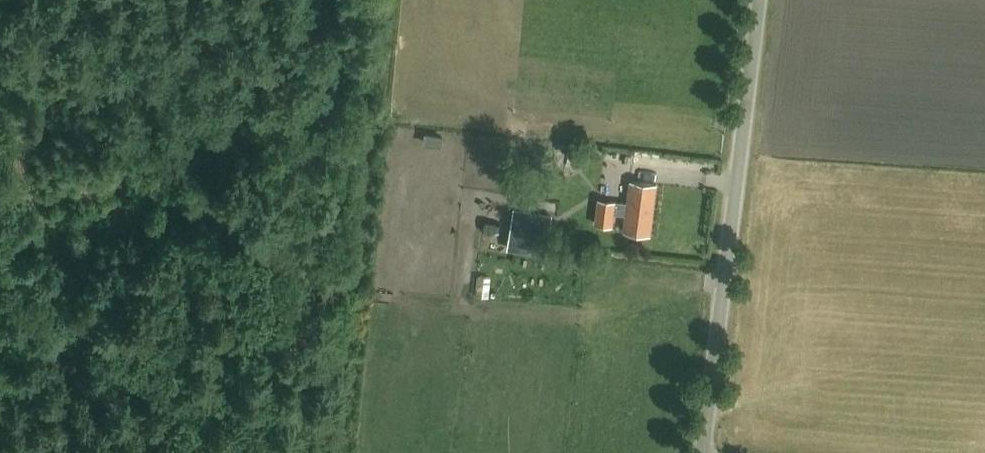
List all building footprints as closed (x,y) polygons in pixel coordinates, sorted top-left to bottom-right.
[(648,234),(654,184),(629,182),(626,204),(613,202),(598,200),(595,224),(611,226),(612,214),(625,215),(623,231),(648,234)] [(510,246),(544,251),(549,214),(516,209),(510,246)]
